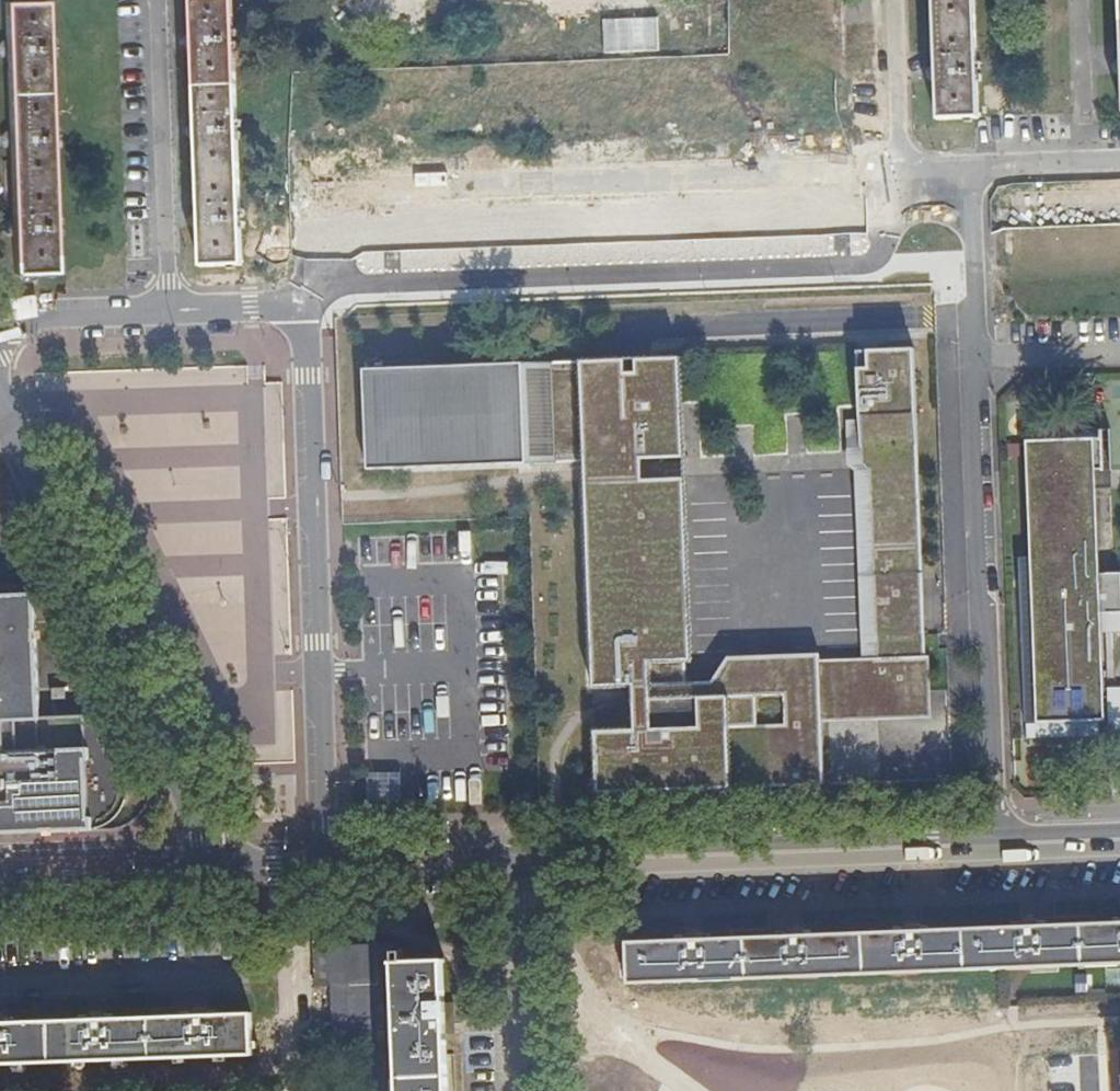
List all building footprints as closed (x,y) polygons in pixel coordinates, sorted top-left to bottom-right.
[(190,37),(191,53),(193,127),(194,143),(196,216),(197,232),(198,268),(240,267),(230,0),(189,0),(190,37)] [(937,82),(938,121),(979,119),(975,0),(934,0),(936,66),(937,82)] [(3,6),(4,45),(5,61),(7,132),(8,150),(11,221),(11,238),(13,274),(53,274),(42,4),(3,6)] [(191,53),(190,37),(185,37),(181,42),(181,49),(186,53),(191,53)] [(1119,76),(1119,58),(1115,58),(1111,65),(1111,71),(1116,76),(1119,76)] [(931,82),(937,82),(936,66),(930,66),(926,71),(926,78),(931,82)] [(194,143),(193,127),(188,127),(184,132),(184,139),(188,143),(194,143)] [(7,132),(3,133),(0,136),(0,147),(3,150),(8,150),(7,132)] [(192,232),(197,232),(196,216),(192,217),(187,221),(188,228),(192,232)] [(6,238),(11,238),(11,221),(5,222),(2,227),(2,235),(6,238)] [(1119,275),(1119,232),(1012,237),(1014,280),(1119,275)] [(931,692),(917,350),(859,352),(862,405),(863,448),(871,451),(881,694),(931,692)] [(583,363),(366,373),(371,472),(687,458),(682,359),(583,363)] [(881,694),(871,451),(863,448),(862,405),(850,405),(852,455),(861,460),(868,652),(684,659),(684,683),(822,678),(824,726),(932,721),(931,692),(881,694)] [(1105,721),(1102,633),(1101,622),(1098,622),(1097,615),(1119,613),(1119,573),(1103,574),(1100,470),(1105,469),(1105,471),(1108,471),(1106,429),(1087,430),(1087,438),(1025,441),(1030,557),(1020,558),(1027,724),(1036,724),(1099,722),(1105,721)] [(824,726),(822,678),(684,683),(684,659),(677,477),(590,480),(598,687),(638,686),(639,728),(600,729),(603,795),(830,787),(828,741),(824,728),(824,726)] [(39,713),(32,583),(0,585),(0,826),(29,824),(90,821),(88,783),(85,711),(39,713)] [(1097,615),(1098,622),(1101,622),(1102,633),(1119,632),(1119,613),(1097,615)] [(1099,722),(1036,724),(1027,724),(1028,740),(1100,737),(1099,722)] [(1022,927),(1037,926),(1037,918),(1029,918),(1021,918),(1022,927)] [(704,938),(689,939),(629,941),(630,983),(1001,969),(1026,968),(1106,965),(1119,964),(1119,923),(1037,926),(1022,927),(920,930),(904,931),(806,934),(789,935),(704,938)] [(904,931),(920,930),(919,923),(912,923),(904,923),(904,931)] [(788,927),(789,935),(806,934),(805,927),(795,927),(788,927)] [(394,962),(403,962),(403,954),(403,952),(394,951),(393,943),(345,944),(345,936),(315,937),(316,986),(331,985),(334,1049),(397,1047),(394,962)] [(403,962),(394,962),(397,1047),(399,1090),(447,1090),(445,1032),(444,1002),(442,961),(403,962)] [(453,1001),(444,1002),(445,1032),(454,1032),(454,1017),(453,1001)] [(194,1017),(210,1016),(209,1007),(202,1008),(194,1008),(194,1017)] [(91,1020),(108,1020),(108,1011),(101,1011),(91,1012),(91,1020)] [(253,1055),(253,1014),(210,1016),(194,1017),(108,1020),(91,1020),(8,1023),(0,1023),(0,1065),(253,1055)] [(8,1023),(8,1015),(0,1015),(0,1023),(8,1023)]
